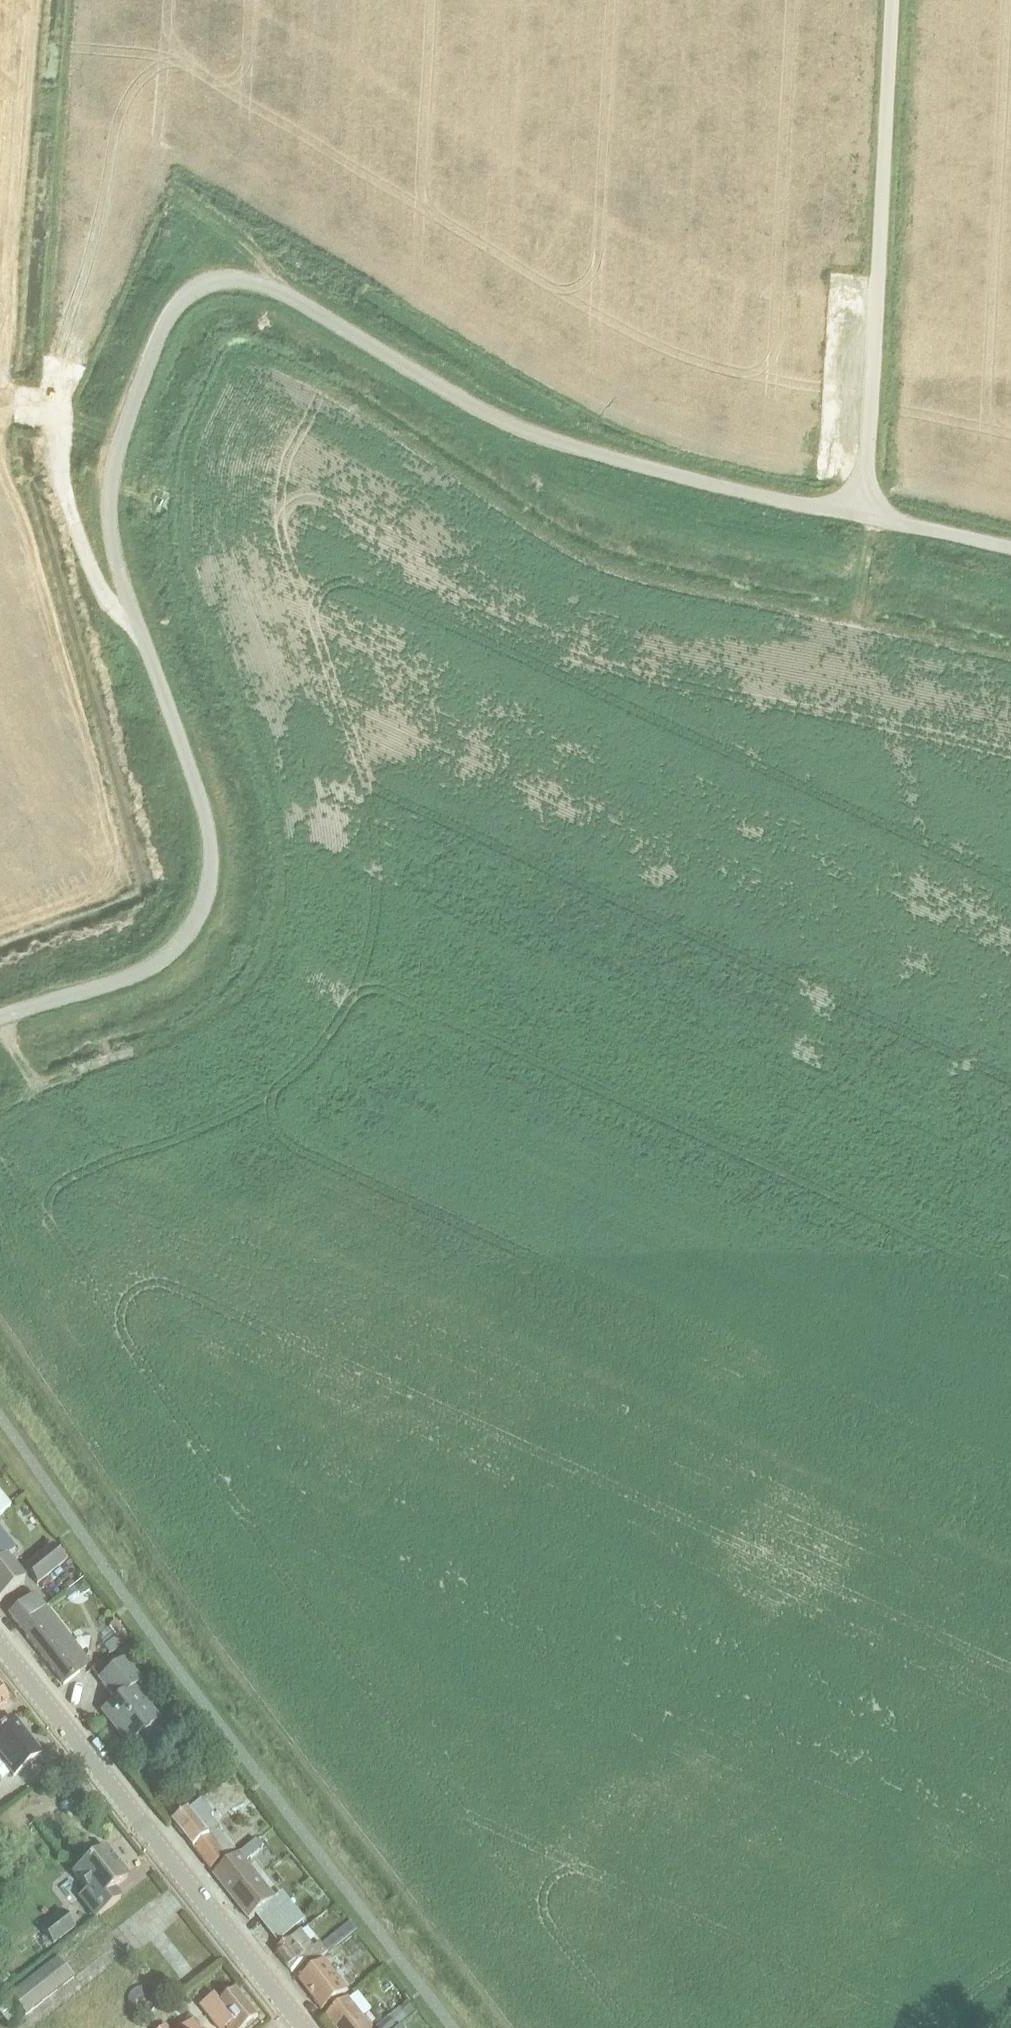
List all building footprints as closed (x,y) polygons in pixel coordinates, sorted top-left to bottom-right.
[(8,1508),(0,1497),(0,1515),(8,1508)] [(7,1558),(15,1552),(0,1534),(0,1564),(7,1558)] [(68,1562),(55,1546),(27,1569),(40,1585),(68,1562)] [(25,1581),(7,1558),(0,1564),(0,1601),(25,1581)] [(44,1606),(34,1594),(8,1615),(18,1627),(44,1606)] [(18,1627),(19,1629),(64,1686),(90,1665),(44,1606),(18,1627)] [(111,1627),(118,1636),(104,1646),(110,1654),(131,1638),(118,1621),(111,1627)] [(101,1713),(128,1746),(159,1721),(133,1688),(141,1683),(123,1661),(99,1681),(115,1702),(101,1713)] [(0,1689),(0,1710),(10,1702),(0,1689)] [(14,1777),(41,1756),(15,1722),(4,1731),(3,1730),(0,1733),(0,1759),(14,1777)] [(173,1823),(212,1871),(236,1852),(197,1804),(173,1823)] [(231,1898),(233,1900),(250,1922),(276,1901),(258,1877),(256,1878),(250,1870),(251,1869),(247,1863),(264,1849),(257,1841),(214,1876),(232,1897),(231,1898)] [(105,1850),(73,1875),(96,1904),(89,1909),(96,1918),(121,1899),(113,1889),(127,1879),(105,1850)] [(41,1929),(53,1945),(75,1928),(63,1912),(41,1929)] [(342,1943),(357,1930),(351,1923),(336,1935),(342,1943)] [(302,1931),(275,1953),(291,1974),(307,1962),(311,1968),(324,1957),(328,1954),(334,1949),(328,1942),(322,1947),(320,1944),(315,1948),(302,1931)] [(311,1968),(297,1979),(298,1980),(299,1979),(315,2000),(314,2000),(322,2011),(345,1993),(330,1974),(335,1971),(324,1957),(311,1968)] [(10,1996),(26,2016),(74,1978),(58,1959),(10,1996)] [(12,1979),(1,1965),(0,1965),(0,1989),(12,1979)] [(364,2009),(377,2004),(369,1984),(355,1989),(364,2009)] [(259,2018),(237,1991),(221,2004),(214,1996),(200,2008),(217,2027),(247,2027),(259,2018)] [(335,2027),(371,2027),(348,1999),(326,2017),(335,2027)] [(390,2018),(378,2027),(397,2027),(408,2019),(401,2010),(390,2018)]
